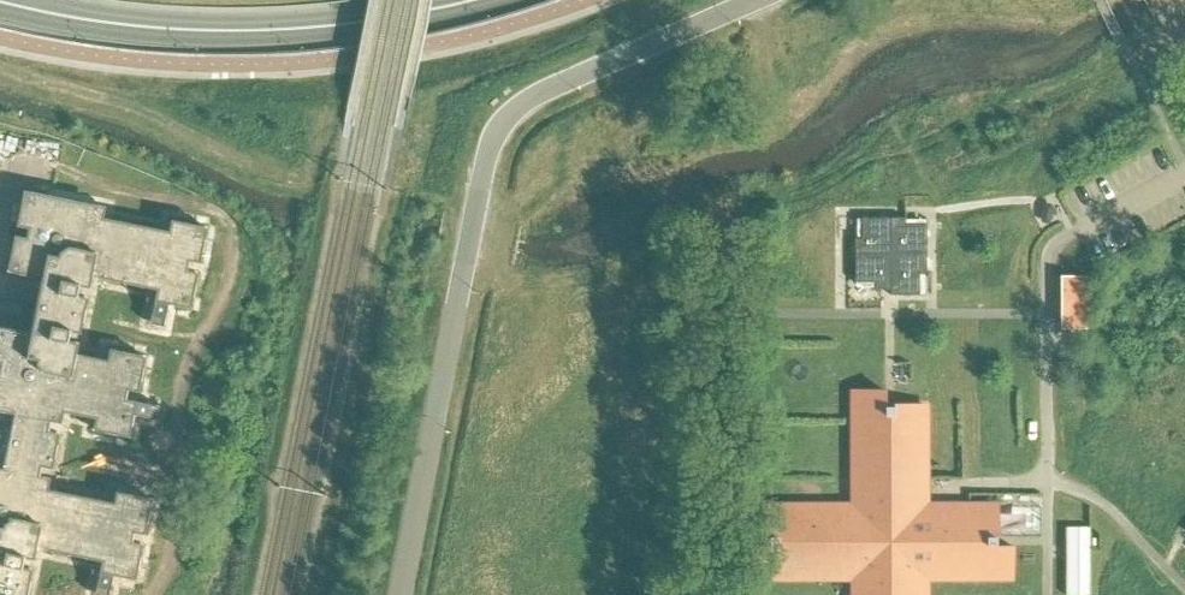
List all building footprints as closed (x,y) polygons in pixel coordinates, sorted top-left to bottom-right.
[(0,444),(0,515),(144,544),(207,227),(105,207),(50,196),(0,444)] [(854,238),(854,254),(890,254),(890,218),(861,218),(861,238),(854,238)] [(890,218),(890,254),(926,253),(926,224),(905,224),(905,218),(890,218)] [(890,289),(890,295),(919,295),(919,274),(926,274),(926,253),(890,254),(890,289)] [(854,254),(854,283),(875,283),(875,289),(890,289),(890,254),(854,254)] [(1088,276),(1064,276),(1064,329),(1088,329),(1088,276)] [(754,577),(854,577),(854,594),(924,594),(924,577),(1009,577),(1010,577),(1010,546),(994,546),(994,538),(996,538),(996,507),(994,507),(924,507),(924,408),(924,406),(893,406),(893,407),(885,407),(885,392),(854,392),(854,393),(854,507),(769,507),(767,507),(767,538),(769,538),(769,546),(753,546),(753,577),(754,577)] [(1090,527),(1065,527),(1065,576),(1090,576),(1090,527)]
